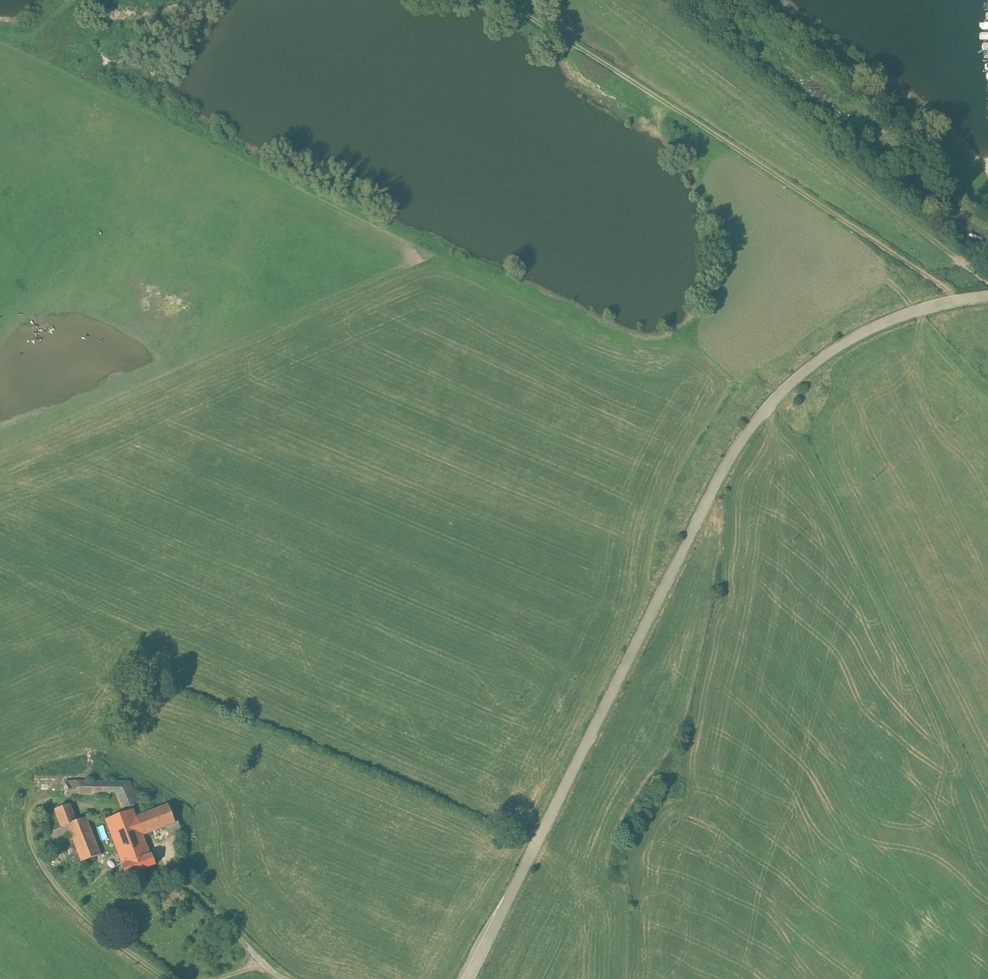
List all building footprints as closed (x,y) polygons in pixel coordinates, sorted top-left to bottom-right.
[(129,781),(64,782),(65,796),(111,795),(111,793),(115,793),(122,810),(135,805),(134,804),(139,802),(129,781)] [(133,810),(106,821),(123,866),(150,855),(142,835),(166,827),(175,823),(168,805),(135,817),(133,810)] [(69,806),(55,811),(61,829),(67,826),(73,840),(81,863),(101,856),(86,818),(77,821),(70,806),(69,806)] [(175,823),(166,827),(170,837),(179,834),(182,833),(178,822),(175,823)] [(53,831),(59,846),(73,840),(67,826),(61,829),(53,831)] [(72,866),(81,863),(73,840),(59,846),(64,844),(72,866)] [(150,855),(123,866),(121,866),(124,874),(126,877),(155,866),(151,855),(150,855)]
